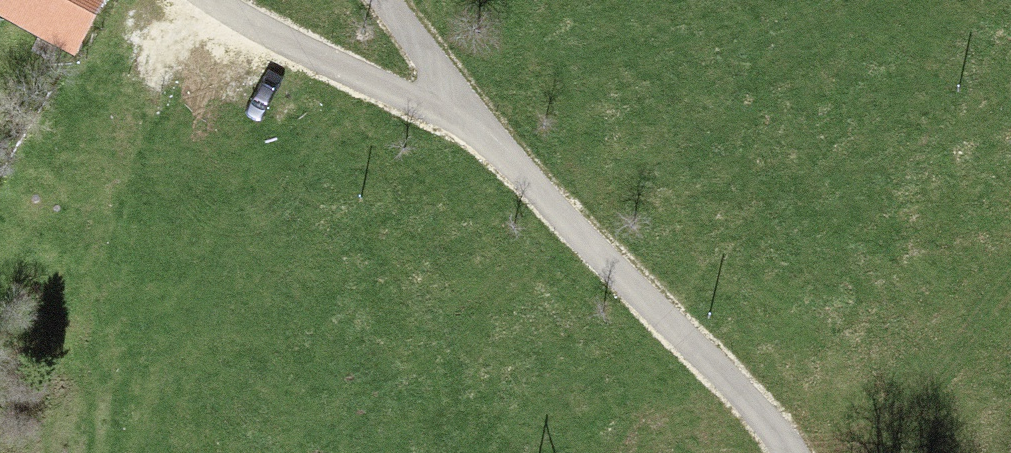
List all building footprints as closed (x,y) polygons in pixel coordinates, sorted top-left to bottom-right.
[(74,47),(100,0),(0,0),(0,8),(74,47)]
